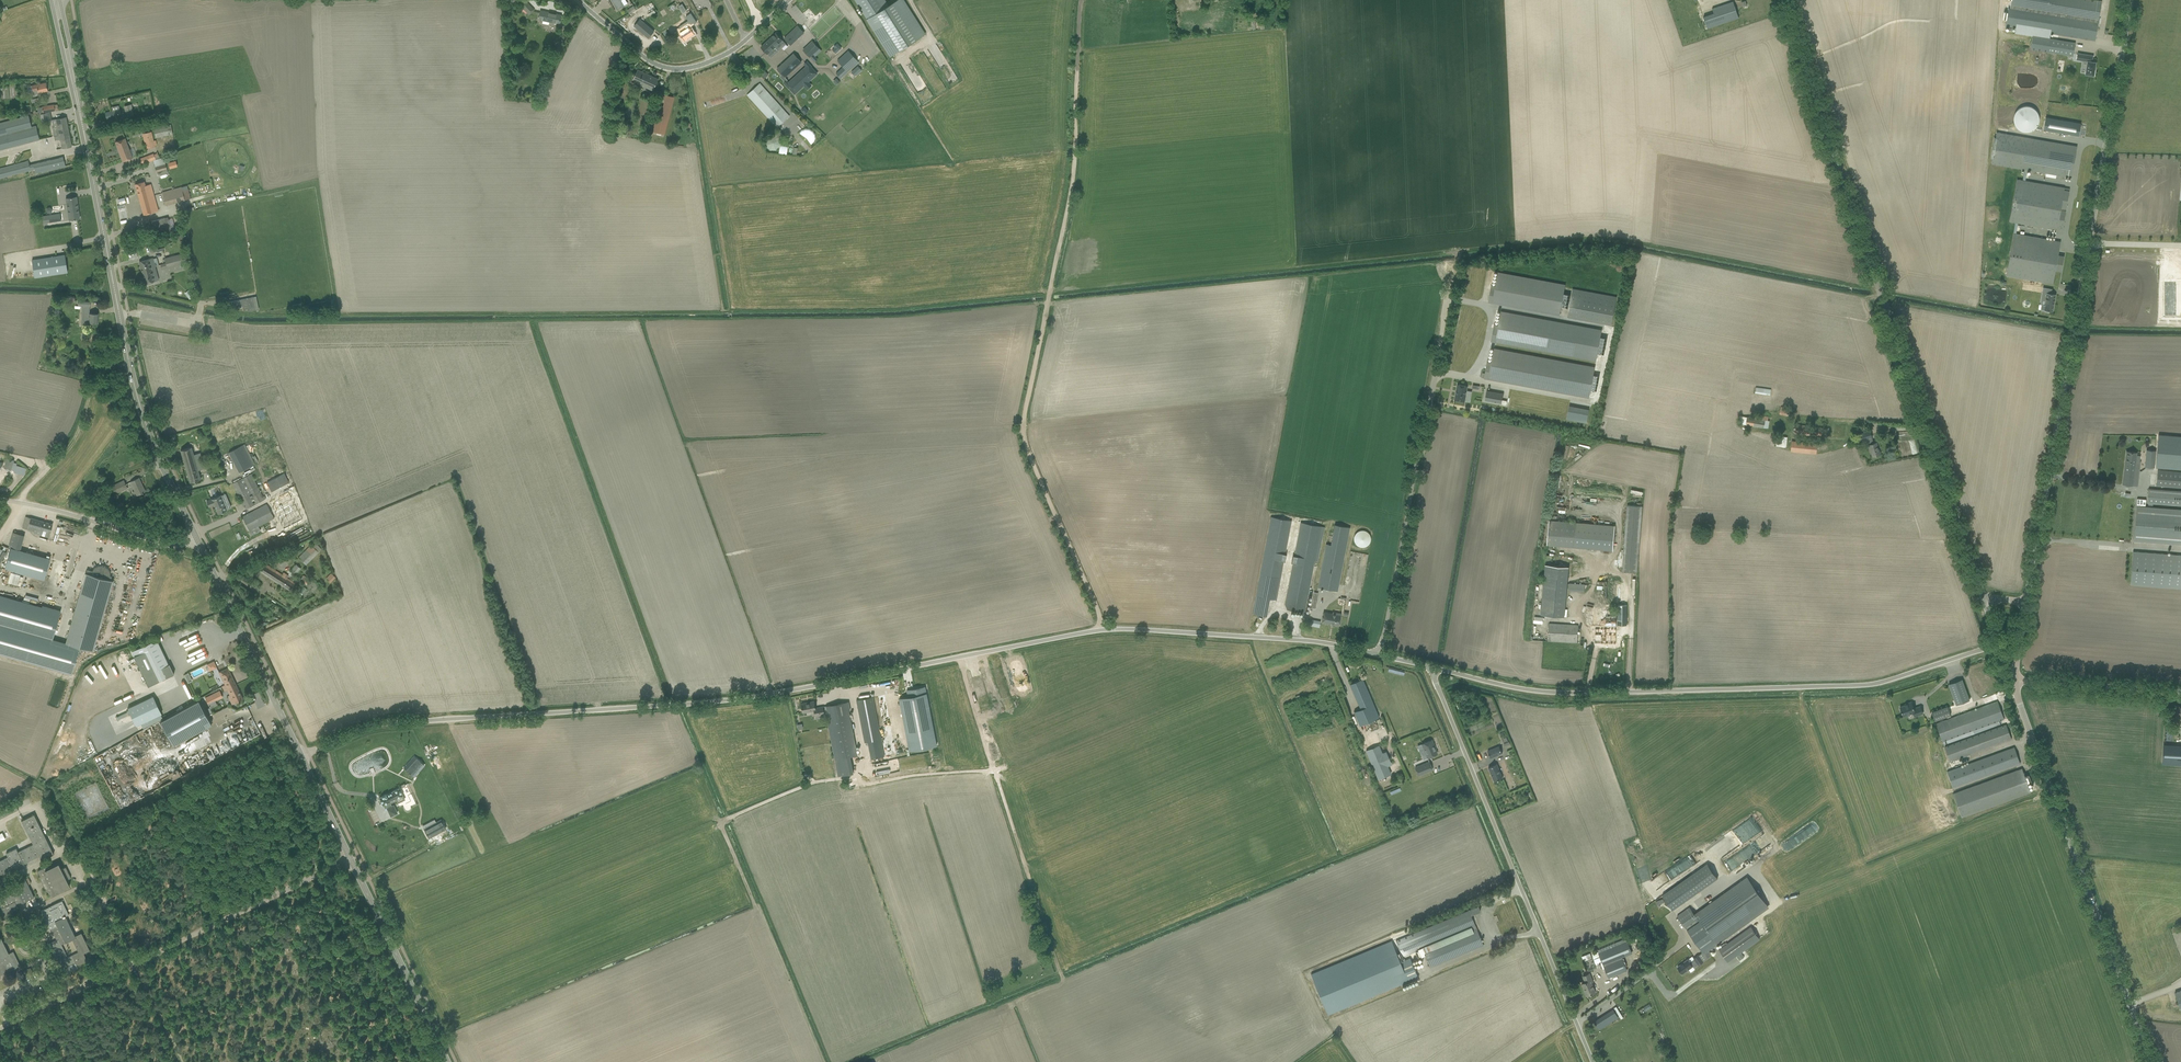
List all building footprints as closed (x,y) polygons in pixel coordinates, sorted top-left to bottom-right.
[(520,5),(523,9),(529,14),(530,13),(539,15),(538,20),(559,24),(560,21),(561,15),(540,11),(540,12),(533,11),(534,10),(524,0),(520,5)] [(617,10),(624,6),(621,0),(622,0),(612,0),(617,10)] [(890,57),(926,34),(904,0),(897,0),(888,6),(885,0),(855,0),(867,19),(866,19),(890,57)] [(1681,3),(1692,39),(1691,40),(1692,44),(1695,43),(1701,63),(1695,65),(1699,79),(1708,76),(1704,64),(1717,60),(1716,57),(1718,57),(1701,0),(1691,0),(1681,3)] [(2003,19),(2007,20),(2006,26),(2014,27),(2013,33),(2031,36),(2032,30),(2033,31),(2039,31),(2090,40),(2095,41),(2102,1),(2094,0),(2012,0),(2011,8),(2009,8),(2008,12),(2004,12),(2003,19)] [(1733,1),(1712,9),(1714,13),(1718,25),(1739,18),(1733,1)] [(648,38),(654,31),(640,19),(634,26),(648,38)] [(680,27),(674,31),(677,35),(679,34),(684,41),(688,39),(687,38),(689,37),(694,34),(690,27),(692,25),(689,20),(680,26),(680,27)] [(785,38),(791,45),(804,33),(798,26),(785,38)] [(779,36),(776,33),(761,47),(771,58),(786,44),(782,39),(782,38),(780,36),(779,36)] [(2031,49),(2073,56),(2075,43),(2033,36),(2031,49)] [(820,48),(812,40),(805,47),(810,53),(807,55),(810,57),(820,48)] [(832,49),(836,53),(842,48),(837,43),(833,47),(834,48),(832,49)] [(750,62),(754,62),(754,49),(743,49),(743,57),(750,57),(750,62)] [(859,62),(848,50),(838,60),(848,72),(859,62)] [(2089,75),(2094,76),(2095,70),(2094,70),(2095,62),(2092,62),(2093,56),(2078,53),(2077,60),(2087,61),(2085,74),(2089,74),(2089,75)] [(801,63),(793,54),(777,69),(785,77),(801,63)] [(812,67),(809,63),(805,66),(788,82),(785,85),(795,94),(818,73),(812,67)] [(855,76),(862,69),(857,65),(851,72),(855,76)] [(638,84),(653,91),(658,79),(638,70),(633,80),(639,82),(638,84)] [(764,70),(761,74),(765,78),(769,74),(764,70)] [(33,91),(34,95),(39,94),(39,93),(48,91),(46,82),(32,85),(34,91),(33,91)] [(747,95),(777,127),(789,116),(760,83),(747,95)] [(124,106),(126,117),(134,115),(131,104),(124,106)] [(42,107),(37,107),(38,113),(51,111),(50,105),(42,106),(42,107)] [(661,105),(658,118),(666,120),(670,107),(661,105)] [(2014,116),(2013,119),(2014,121),(2014,123),(2015,125),(2016,127),(2018,129),(2020,130),(2022,131),(2024,132),(2027,132),(2029,132),(2031,131),(2034,130),(2035,128),(2037,127),(2038,124),(2039,122),(2039,120),(2039,118),(2039,115),(2038,113),(2036,111),(2035,109),(2033,108),(2031,107),(2028,106),(2026,106),(2023,107),(2021,107),(2019,109),(2017,110),(2016,112),(2015,114),(2014,116)] [(110,118),(110,120),(122,118),(120,109),(105,112),(107,119),(110,118)] [(40,140),(36,125),(32,126),(29,115),(0,122),(0,150),(40,140)] [(66,117),(52,120),(53,127),(52,127),(54,135),(54,136),(59,135),(59,136),(62,148),(72,146),(69,134),(69,132),(66,117)] [(2046,117),(2044,130),(2079,136),(2081,123),(2046,117)] [(659,120),(656,131),(662,132),(665,122),(659,120)] [(154,128),(156,137),(173,134),(171,125),(154,128)] [(775,149),(776,149),(778,148),(779,147),(780,147),(780,146),(780,145),(781,145),(781,144),(781,143),(781,142),(781,141),(781,140),(781,139),(784,136),(780,131),(776,134),(774,134),(772,134),(771,134),(770,135),(769,135),(768,136),(767,137),(766,138),(766,139),(765,140),(765,141),(765,142),(765,143),(766,145),(767,146),(768,147),(768,148),(770,149),(772,150),(773,150),(774,150),(775,150),(775,149)] [(143,138),(145,148),(155,146),(152,132),(144,133),(145,137),(143,138)] [(2077,146),(1997,132),(1996,137),(1994,137),(1990,158),(1992,158),(1991,164),(2025,170),(2023,180),(2017,179),(2010,222),(2015,223),(2006,276),(2053,284),(2060,241),(2016,234),(2018,223),(2057,230),(2058,227),(2063,228),(2069,190),(2064,189),(2065,187),(2025,180),(2027,169),(2072,177),(2075,157),(2077,146)] [(115,141),(123,161),(132,158),(125,138),(115,141)] [(145,156),(139,159),(141,165),(141,164),(142,164),(148,162),(145,156)] [(65,166),(63,157),(33,164),(36,173),(65,166)] [(155,159),(153,160),(154,161),(157,172),(160,171),(161,175),(168,172),(163,157),(156,159),(155,159)] [(0,168),(0,178),(31,170),(29,160),(0,168)] [(167,162),(169,168),(177,166),(175,160),(167,162)] [(135,184),(144,215),(158,211),(151,184),(145,186),(144,182),(135,184)] [(162,192),(166,205),(185,200),(191,198),(188,189),(187,185),(181,187),(172,189),(171,187),(170,188),(170,190),(162,192)] [(76,196),(66,198),(69,220),(80,218),(76,196)] [(47,215),(48,222),(61,220),(60,214),(47,215)] [(160,240),(148,243),(150,252),(156,250),(155,245),(160,243),(161,244),(167,243),(166,238),(160,239),(160,240)] [(185,253),(165,259),(166,263),(167,267),(187,262),(185,253)] [(32,260),(35,277),(67,272),(65,255),(32,260)] [(139,262),(142,270),(155,267),(153,258),(139,262)] [(142,278),(144,284),(159,280),(155,267),(142,270),(144,278),(142,278)] [(1565,285),(1498,272),(1495,286),(1491,286),(1488,302),(1560,315),(1565,285)] [(2164,316),(2180,316),(2180,283),(2164,283),(2164,316)] [(1567,317),(1611,325),(1616,296),(1573,288),(1567,317)] [(2053,311),(2056,294),(2047,293),(2045,305),(2042,304),(2041,309),(2053,311)] [(243,311),(249,311),(259,309),(256,296),(252,297),(224,303),(225,307),(230,306),(230,307),(233,306),(234,309),(239,308),(239,307),(242,306),(243,311)] [(89,325),(89,323),(98,323),(98,313),(89,313),(90,310),(82,310),(81,325),(89,325)] [(1602,330),(1501,311),(1498,325),(1494,325),(1491,341),(1596,360),(1602,330)] [(1595,367),(1494,348),(1491,362),(1487,362),(1485,373),(1484,378),(1589,398),(1595,367)] [(1458,384),(1455,399),(1470,402),(1472,391),(1466,390),(1467,386),(1458,384)] [(1487,391),(1485,400),(1502,403),(1503,394),(1487,391)] [(1569,406),(1567,419),(1587,423),(1589,409),(1569,406)] [(1780,414),(1793,416),(1795,409),(1781,406),(1780,414)] [(1739,424),(1769,428),(1770,421),(1769,421),(1769,417),(1756,415),(1755,419),(1740,416),(1739,424)] [(1796,433),(1826,438),(1827,429),(1797,424),(1796,433)] [(1868,439),(1873,456),(1880,454),(1877,442),(1874,443),(1872,438),(1872,437),(1870,431),(1860,434),(1862,441),(1868,439)] [(2156,467),(2180,469),(2180,436),(2158,435),(2157,455),(2157,458),(2156,467)] [(1791,451),(1817,453),(1817,444),(1792,442),(1791,451)] [(243,445),(229,452),(239,472),(253,465),(243,445)] [(186,448),(181,450),(185,466),(190,482),(195,481),(201,479),(198,470),(196,463),(203,461),(200,452),(193,454),(191,447),(186,448)] [(2147,449),(2146,460),(2155,461),(2156,450),(2147,449)] [(2127,451),(2123,484),(2137,486),(2138,480),(2140,461),(2136,461),(2137,455),(2137,453),(2132,452),(2127,451)] [(5,468),(11,470),(14,460),(8,458),(5,468)] [(2180,487),(2180,472),(2158,470),(2156,485),(2180,487)] [(232,483),(246,509),(264,499),(251,473),(232,483)] [(133,480),(130,482),(135,491),(137,495),(140,493),(145,491),(143,487),(142,487),(138,478),(133,480)] [(112,485),(116,493),(128,488),(124,480),(112,485)] [(2147,503),(2180,506),(2180,491),(2149,489),(2147,503)] [(288,490),(269,498),(274,509),(273,510),(274,513),(275,515),(276,515),(281,526),(300,518),(288,490)] [(227,510),(221,495),(206,501),(209,507),(214,505),(218,514),(227,510)] [(2134,541),(2135,541),(2180,544),(2180,509),(2145,506),(2146,499),(2138,499),(2137,498),(2134,541)] [(267,504),(242,517),(252,535),(260,530),(258,526),(274,517),(267,504)] [(1627,505),(1622,571),(1637,572),(1642,506),(1627,505)] [(34,533),(49,537),(53,524),(26,516),(23,528),(34,531),(34,533)] [(1253,614),(1266,616),(1270,599),(1276,600),(1277,595),(1291,520),(1271,517),(1254,608),(1253,614)] [(1615,526),(1549,520),(1547,544),(1613,549),(1615,526)] [(1286,602),(1285,606),(1287,609),(1290,610),(1304,613),(1306,607),(1314,561),(1321,526),(1301,522),(1295,555),(1293,564),(1287,597),(1286,602)] [(1361,547),(1362,547),(1363,547),(1364,547),(1365,547),(1366,546),(1367,546),(1368,545),(1369,544),(1369,543),(1370,542),(1371,540),(1371,539),(1371,537),(1370,536),(1370,534),(1369,533),(1367,532),(1366,531),(1365,531),(1364,530),(1363,530),(1362,530),(1361,530),(1360,530),(1360,531),(1359,531),(1358,531),(1357,532),(1356,533),(1355,534),(1355,535),(1354,536),(1354,537),(1354,538),(1354,540),(1354,541),(1355,542),(1355,543),(1356,544),(1356,545),(1357,545),(1358,546),(1359,546),(1359,547),(1360,547),(1361,547)] [(5,568),(44,579),(50,558),(20,550),(25,535),(13,532),(9,547),(11,548),(5,568)] [(1326,544),(1318,588),(1337,591),(1346,548),(1348,537),(1333,534),(1331,545),(1326,544)] [(299,557),(306,564),(321,548),(314,542),(312,545),(311,544),(299,557)] [(272,557),(275,563),(279,562),(289,558),(286,551),(272,557)] [(1363,579),(1367,553),(1351,551),(1347,571),(1353,572),(1352,579),(1346,578),(1344,589),(1353,591),(1354,585),(1347,584),(1347,580),(1353,581),(1358,581),(1359,578),(1363,579)] [(2130,585),(2180,589),(2180,555),(2133,551),(2133,552),(2130,585)] [(282,586),(290,591),(296,583),(287,577),(289,575),(284,572),(282,574),(265,563),(260,571),(282,586)] [(291,571),(296,574),(301,568),(296,564),(291,571)] [(78,646),(88,649),(93,651),(113,581),(111,580),(112,576),(110,576),(110,575),(110,574),(110,573),(110,572),(110,571),(109,571),(109,570),(109,569),(108,569),(108,568),(107,568),(106,567),(105,567),(105,566),(102,565),(102,566),(101,566),(100,566),(99,566),(98,566),(97,566),(96,566),(96,567),(95,568),(94,568),(94,569),(93,569),(93,570),(93,571),(91,571),(90,574),(86,573),(66,643),(78,646)] [(1569,567),(1545,565),(1541,614),(1564,617),(1569,567)] [(326,578),(330,583),(331,582),(335,578),(336,577),(331,573),(326,578)] [(300,580),(306,585),(310,579),(303,575),(300,580)] [(1569,590),(1585,591),(1585,583),(1569,583),(1569,590)] [(52,639),(60,612),(0,595),(0,624),(52,639)] [(1618,605),(1618,624),(1626,625),(1626,605),(1618,605)] [(1593,610),(1592,625),(1616,625),(1616,620),(1616,611),(1593,610)] [(1322,622),(1339,625),(1341,615),(1324,612),(1322,622)] [(1319,627),(1321,621),(1312,618),(1310,625),(1319,627)] [(72,673),(79,647),(66,643),(52,639),(0,624),(0,653),(72,673)] [(1548,641),(1577,642),(1578,626),(1549,624),(1548,641)] [(1595,627),(1595,642),(1616,642),(1616,628),(1595,627)] [(193,635),(180,640),(182,644),(180,645),(183,654),(192,651),(188,640),(194,638),(193,635)] [(132,651),(148,686),(173,674),(156,639),(132,651)] [(199,653),(202,651),(200,647),(197,649),(187,654),(191,660),(200,654),(199,653)] [(210,670),(217,667),(214,661),(207,664),(210,670)] [(228,668),(219,672),(221,677),(221,678),(222,681),(223,681),(225,684),(221,686),(224,691),(236,685),(228,668)] [(1354,712),(1360,726),(1379,717),(1373,703),(1363,679),(1350,684),(1361,709),(1354,712)] [(1962,679),(1949,684),(1956,705),(1969,700),(1962,679)] [(228,696),(232,704),(235,702),(235,703),(243,699),(236,685),(224,691),(224,692),(228,690),(230,695),(228,696)] [(925,687),(907,690),(908,696),(900,698),(904,723),(931,717),(925,687)] [(219,690),(205,698),(208,704),(223,697),(222,697),(220,691),(219,690)] [(161,714),(153,696),(128,708),(137,725),(161,714)] [(867,742),(871,759),(885,756),(873,697),(857,700),(865,742),(867,742)] [(198,700),(160,721),(173,745),(211,724),(198,700)] [(814,701),(801,704),(802,709),(803,712),(815,710),(816,716),(815,716),(815,718),(825,717),(824,714),(828,713),(837,759),(840,776),(853,773),(850,756),(857,755),(848,707),(847,702),(815,708),(814,701)] [(1936,724),(1943,742),(2004,719),(1998,701),(1936,724)] [(1900,707),(1903,716),(1913,713),(1914,716),(1923,713),(1920,706),(1914,708),(1911,702),(1907,703),(1907,704),(1900,707)] [(1932,712),(1935,721),(1951,715),(1947,706),(1932,712)] [(1945,747),(1950,762),(2012,739),(2006,724),(1945,747)] [(1432,739),(1422,743),(1427,758),(1437,754),(1435,748),(1432,739)] [(1391,774),(1388,766),(1386,763),(1382,752),(1379,744),(1365,750),(1378,780),(1391,774)] [(2162,763),(2180,764),(2180,746),(2163,745),(2162,763)] [(1488,751),(1491,758),(1502,753),(1499,746),(1488,751)] [(1947,772),(1953,788),(2020,763),(2014,747),(1947,772)] [(417,758),(406,770),(407,771),(413,777),(424,765),(418,759),(417,758)] [(1432,770),(1429,762),(1415,767),(1418,775),(1432,770)] [(1488,767),(1494,781),(1503,778),(1497,764),(1488,767)] [(177,768),(159,775),(162,783),(180,776),(177,768)] [(1953,793),(1962,817),(2031,792),(2028,783),(2032,781),(2029,774),(2025,775),(2022,768),(1953,793)] [(109,774),(104,777),(112,792),(118,789),(118,790),(120,789),(118,786),(119,785),(118,783),(119,782),(117,777),(112,779),(109,774)] [(387,808),(391,816),(397,813),(393,805),(392,806),(391,803),(396,800),(398,803),(405,799),(399,788),(392,791),(393,792),(387,795),(386,794),(379,798),(383,805),(385,804),(387,808)] [(18,810),(14,802),(0,809),(0,819),(18,810)] [(14,868),(14,869),(24,864),(24,863),(39,856),(41,860),(54,854),(34,814),(21,820),(33,844),(18,852),(16,848),(6,853),(8,857),(0,861),(0,875),(14,868)] [(435,819),(422,826),(424,829),(429,838),(430,838),(447,828),(442,819),(436,822),(435,819)] [(1757,842),(1737,853),(1741,862),(1761,851),(1757,842)] [(48,890),(51,897),(61,892),(60,890),(70,885),(67,879),(71,877),(66,867),(62,869),(59,863),(49,868),(48,866),(38,871),(41,878),(41,880),(42,883),(43,885),(44,887),(46,889),(48,890)] [(1663,884),(1669,882),(1666,873),(1660,876),(1663,884)] [(1692,874),(1662,895),(1673,910),(1703,889),(1692,874)] [(1689,907),(1677,916),(1703,952),(1707,957),(1711,954),(1708,950),(1769,907),(1747,876),(1694,914),(1689,907)] [(4,915),(18,908),(16,904),(22,901),(23,903),(34,897),(25,878),(14,884),(17,891),(14,892),(14,891),(0,897),(0,909),(1,909),(4,915)] [(52,934),(53,936),(54,935),(57,940),(49,944),(65,977),(72,973),(70,971),(78,967),(77,965),(87,960),(83,952),(89,949),(81,933),(75,936),(65,916),(69,914),(62,900),(41,911),(50,929),(51,928),(53,933),(52,934)] [(1422,949),(1430,967),(1483,945),(1471,915),(1480,911),(1478,906),(1468,909),(1469,910),(1396,941),(1400,951),(1402,957),(1422,949)] [(1719,949),(1728,962),(1760,939),(1751,926),(1719,949)] [(20,965),(13,951),(9,953),(1,937),(0,938),(0,975),(20,965)] [(1599,953),(1609,977),(1627,970),(1620,954),(1630,950),(1626,938),(1615,943),(1616,946),(1599,953)] [(1391,941),(1311,974),(1328,1015),(1418,977),(1409,957),(1403,959),(1402,957),(1400,951),(1397,953),(1391,941)] [(1736,957),(1741,963),(1749,956),(1745,950),(1736,957)] [(1584,961),(1592,957),(1590,952),(1582,956),(1584,961)] [(1687,959),(1678,967),(1681,971),(1682,973),(1692,966),(1694,967),(1698,964),(1703,961),(1699,955),(1694,958),(1694,959),(1689,962),(1687,959)] [(1592,958),(1583,961),(1587,971),(1590,971),(1594,969),(1596,967),(1592,958)] [(1583,989),(1586,996),(1596,992),(1592,982),(1593,982),(1589,973),(1583,976),(1585,982),(1582,983),(1584,988),(1583,989)] [(1614,1009),(1595,1020),(1600,1028),(1619,1017),(1614,1009)]
